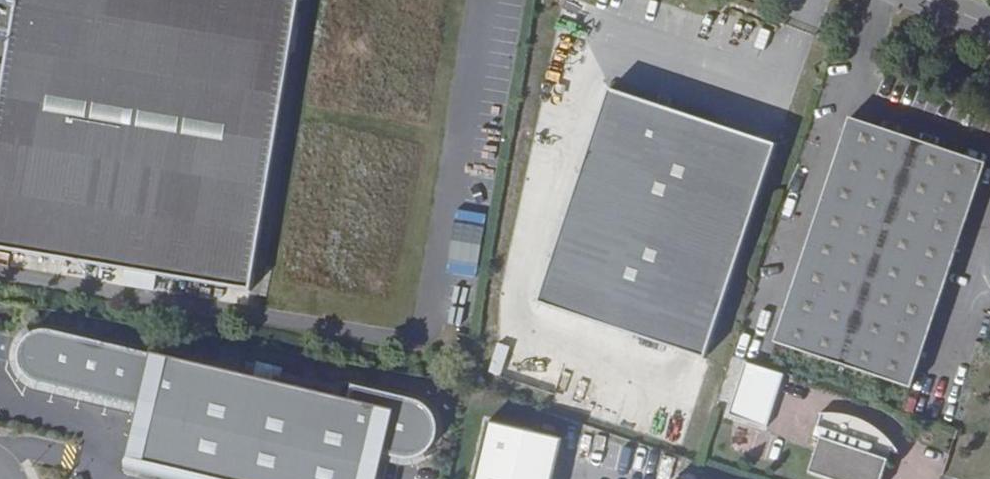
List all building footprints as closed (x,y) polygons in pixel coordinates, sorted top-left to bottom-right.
[(122,268),(153,273),(247,290),(298,0),(0,0),(0,25),(10,27),(0,86),(0,246),(122,268)] [(657,106),(609,88),(542,266),(713,331),(775,149),(667,109),(670,100),(661,96),(657,106)] [(988,159),(852,112),(778,330),(914,376),(988,159)] [(153,273),(122,268),(120,284),(150,288),(153,273)] [(351,386),(350,402),(152,354),(47,330),(33,336),(23,344),(19,364),(32,381),(140,408),(124,474),(146,478),(380,478),(386,452),(412,458),(425,457),(435,445),(436,421),(426,402),(351,386)] [(729,358),(724,393),(734,395),(740,360),(729,358)] [(770,428),(782,373),(740,364),(728,419),(770,428)] [(892,446),(900,449),(897,442),(894,437),(891,432),(888,427),(881,421),(873,413),(867,410),(858,405),(850,401),(845,400),(840,398),(821,409),(817,422),(823,424),(809,467),(846,478),(882,478),(892,446)] [(559,442),(483,426),(472,478),(551,478),(559,442)]
